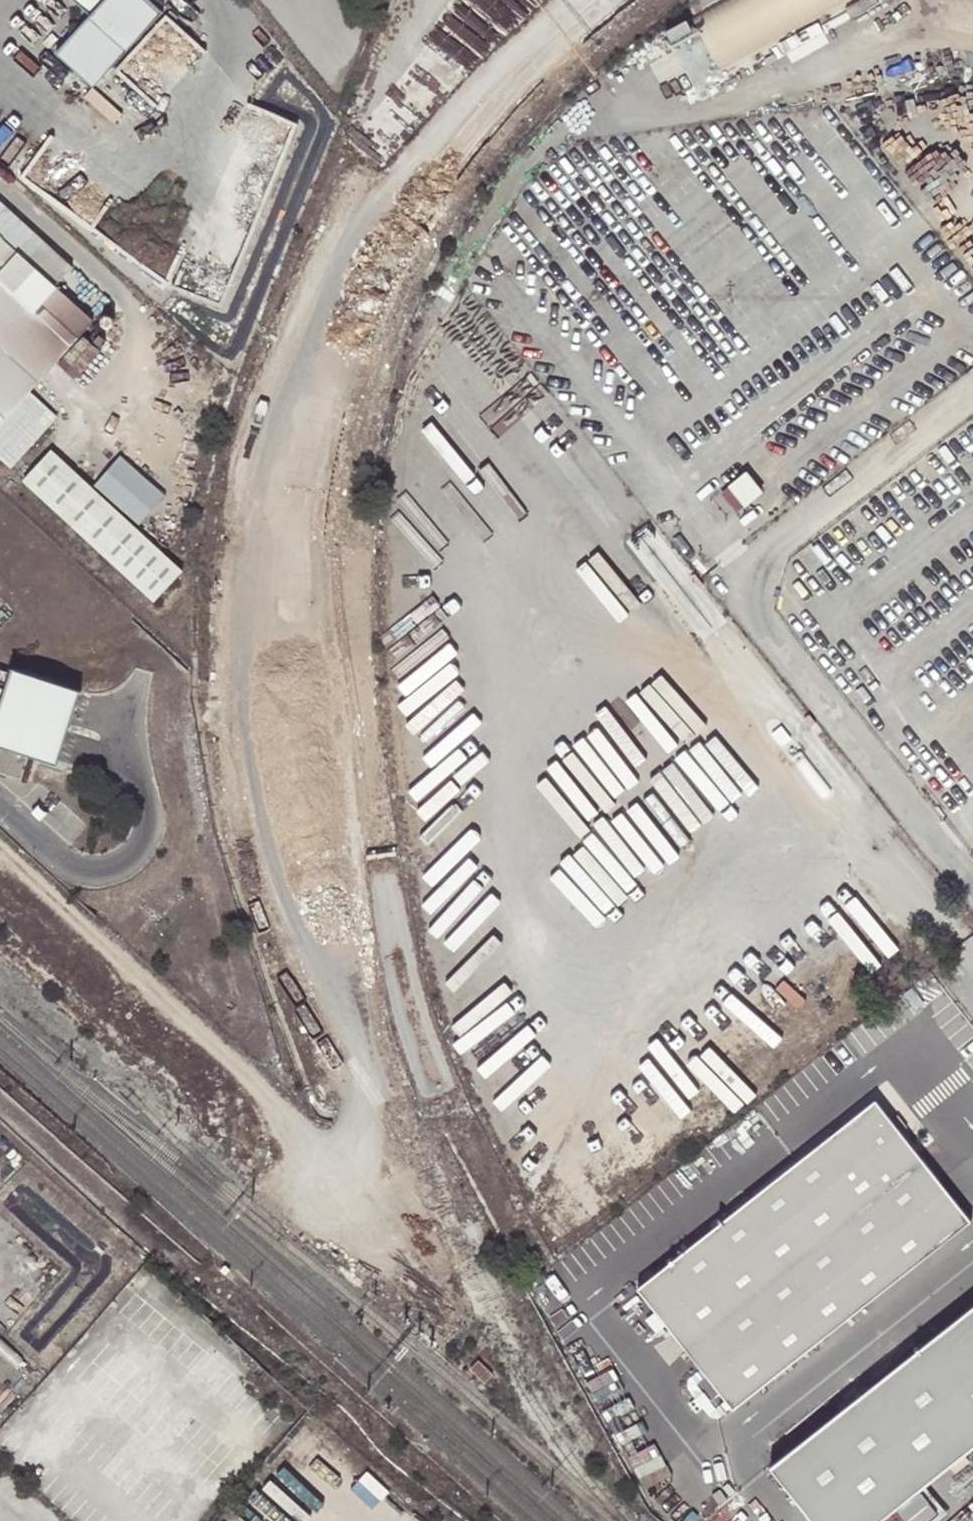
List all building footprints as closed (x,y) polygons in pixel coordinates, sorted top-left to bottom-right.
[(96,85),(164,9),(154,0),(75,0),(91,15),(58,51),(96,85)] [(692,15),(723,71),(853,0),(719,0),(692,15)] [(11,468),(57,417),(29,392),(56,362),(83,333),(93,322),(0,238),(0,458),(11,468)] [(73,377),(99,350),(83,333),(56,362),(73,377)] [(56,450),(28,480),(159,602),(188,571),(56,450)] [(0,707),(0,745),(29,755),(58,765),(72,724),(83,692),(13,669),(1,703),(0,707)] [(29,755),(0,745),(0,774),(21,781),(29,755)] [(969,1220),(880,1097),(641,1291),(733,1408),(969,1220)] [(771,1467),(815,1520),(879,1520),(972,1446),(972,1308),(771,1467)]
